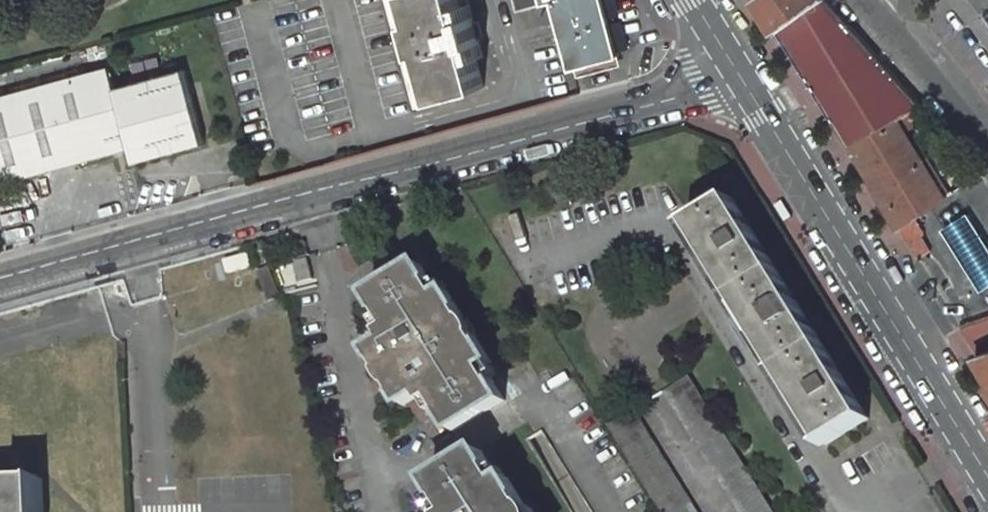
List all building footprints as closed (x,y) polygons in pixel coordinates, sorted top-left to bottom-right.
[(418,21),(414,22),(422,53),(427,52),(439,100),(484,88),(477,59),(484,57),(470,5),(463,7),(461,0),(413,0),(418,21)] [(520,10),(554,1),(572,69),(619,57),(606,6),(604,0),(517,0),(520,10)] [(756,1),(778,32),(821,0),(757,0),(756,1)] [(848,147),(849,146),(899,118),(921,106),(827,0),(821,0),(778,32),(831,119),(848,147)] [(109,66),(0,97),(0,183),(1,185),(121,150),(131,147),(135,164),(206,144),(192,94),(189,85),(185,69),(115,89),(109,66)] [(916,146),(899,118),(849,146),(866,176),(916,146)] [(905,185),(930,169),(916,146),(866,176),(877,194),(875,195),(897,231),(900,229),(916,219),(923,215),(905,185)] [(949,200),(930,169),(905,185),(923,215),(949,200)] [(869,418),(733,199),(691,224),(827,444),(869,418)] [(931,251),(922,236),(925,234),(916,219),(900,229),(917,259),(931,251)] [(249,254),(224,260),(228,273),(252,266),(249,254)] [(307,258),(296,261),(301,281),(312,278),(307,258)] [(388,341),(371,351),(405,406),(422,396),(427,404),(435,399),(455,431),(506,400),(486,367),(492,364),(448,292),(442,296),(421,264),(371,295),(391,328),(383,333),(388,341)] [(270,268),(258,272),(270,301),(281,297),(270,268)] [(958,330),(987,377),(987,321),(958,330)] [(691,375),(665,391),(740,511),(775,511),(691,375)] [(636,409),(609,426),(662,511),(699,511),(636,409)] [(508,479),(502,483),(482,451),(431,482),(450,511),(528,511),(508,479)] [(43,479),(8,481),(9,486),(0,487),(0,511),(44,511),(43,479)]
